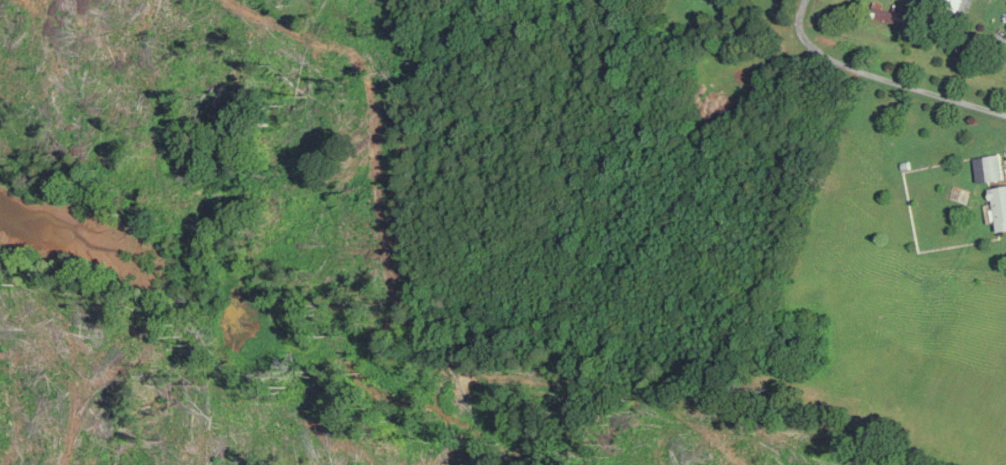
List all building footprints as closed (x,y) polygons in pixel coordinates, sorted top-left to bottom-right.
[(884,7),(886,2),(876,0),(872,16),(908,25),(912,6),(896,2),(894,9),(884,7)] [(980,182),(1005,177),(1005,173),(1002,152),(975,156),(980,182)] [(992,186),(996,220),(999,220),(1000,230),(1005,229),(1005,185),(992,186)]
